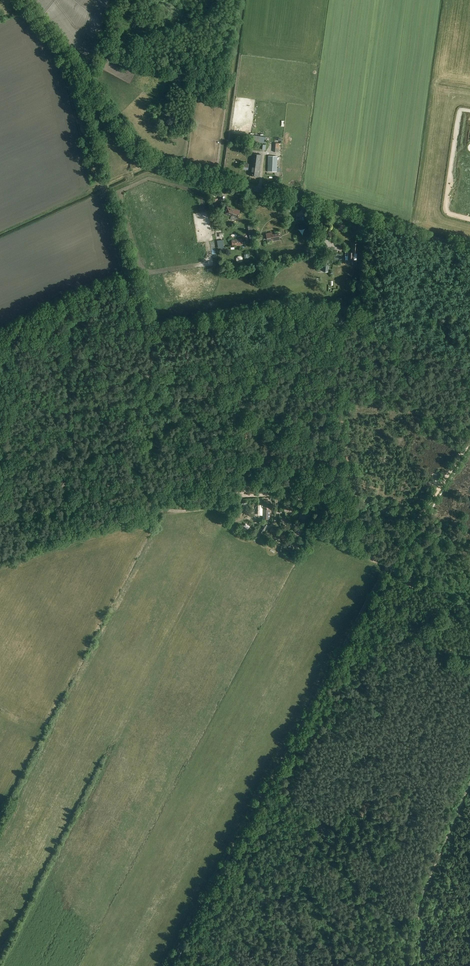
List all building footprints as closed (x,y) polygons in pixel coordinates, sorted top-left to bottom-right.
[(249,175),(258,176),(261,155),(251,154),(249,175)] [(269,156),(268,171),(276,171),(277,156),(269,156)] [(139,160),(129,163),(131,169),(140,165),(139,160)] [(224,213),(231,215),(230,219),(235,221),(236,217),(237,217),(239,211),(226,207),(224,213)] [(273,240),(279,239),(278,233),(272,234),(272,232),(266,233),(267,240),(273,238),(273,240)] [(348,259),(348,260),(351,260),(354,260),(354,252),(357,253),(357,252),(358,252),(358,243),(351,243),(351,252),(348,252),(348,259)] [(270,519),(270,502),(268,502),(264,502),(263,502),(262,519),(270,519)] [(262,534),(268,525),(264,523),(259,532),(262,534)] [(269,532),(283,541),(285,537),(272,528),(269,532)]
